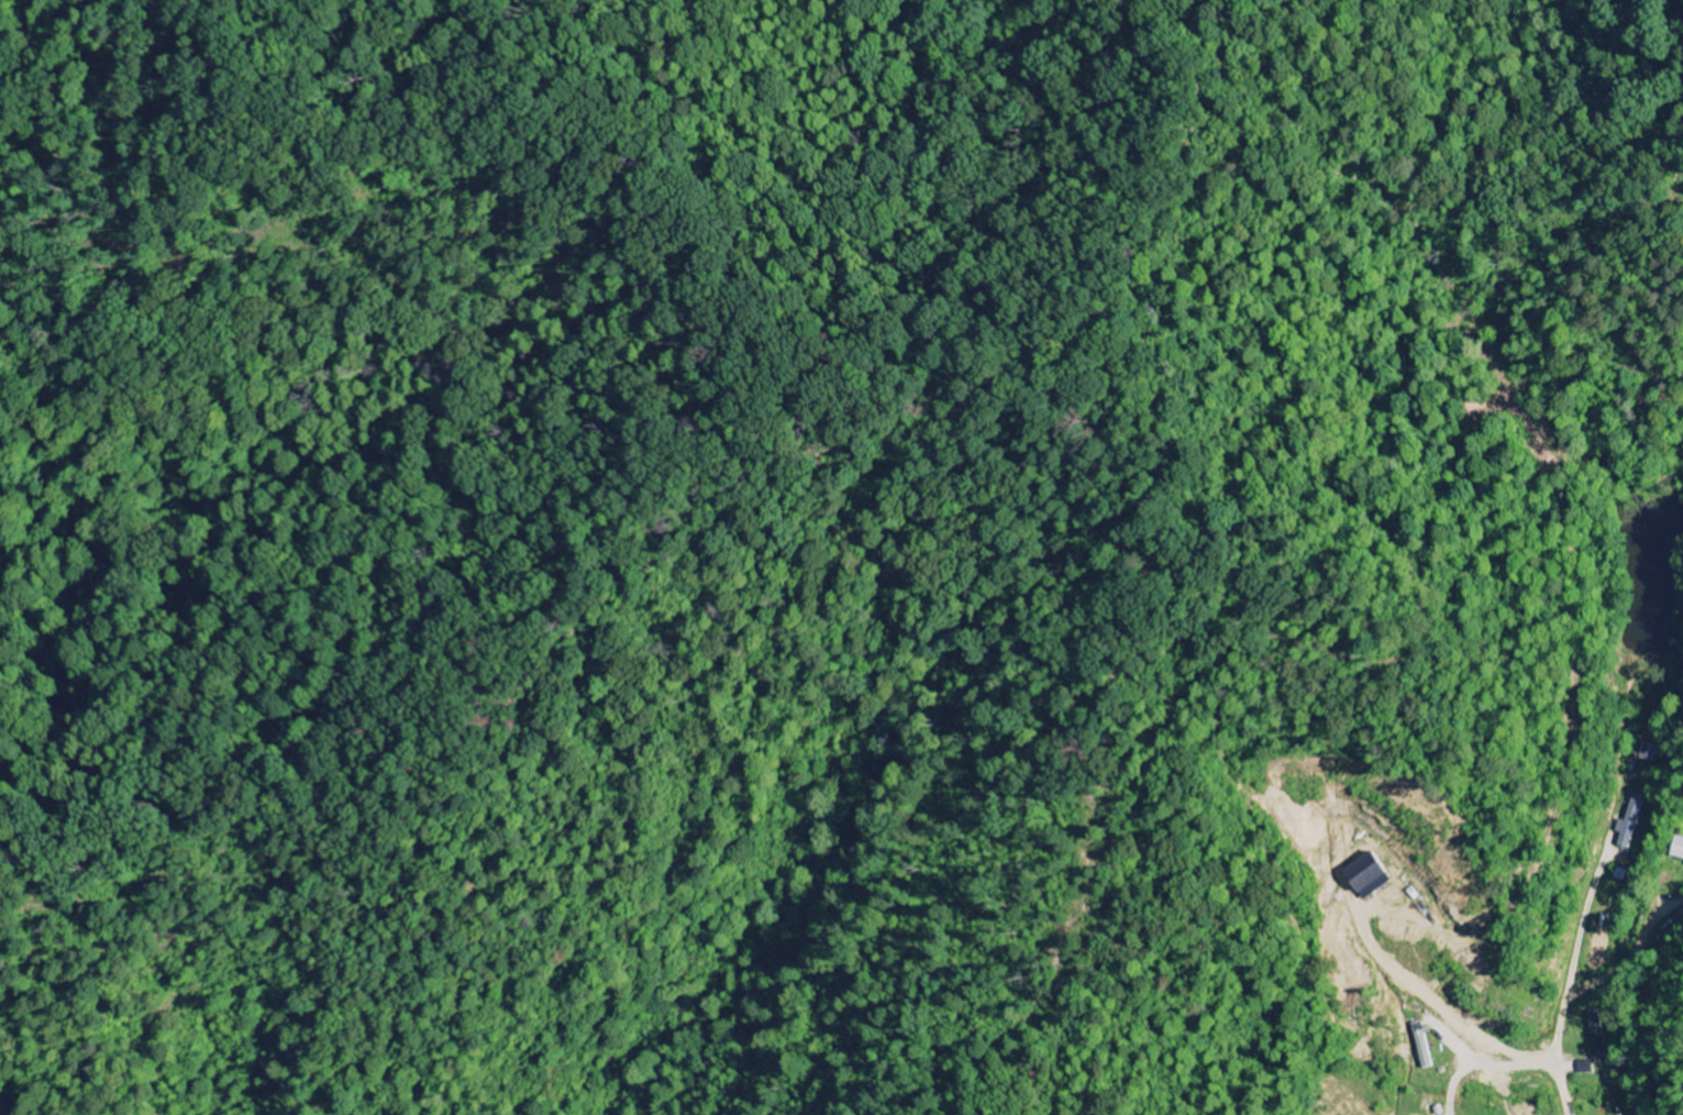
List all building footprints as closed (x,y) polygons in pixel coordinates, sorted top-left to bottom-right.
[(1630,851),(1640,797),(1628,795),(1623,822),(1615,821),(1613,833),(1616,834),(1614,848),(1630,851)] [(1676,837),(1671,857),(1682,860),(1682,838),(1676,837)] [(1358,904),(1389,880),(1367,851),(1336,874),(1358,904)] [(1432,1068),(1423,1022),(1409,1025),(1419,1071),(1432,1068)] [(1592,1062),(1576,1062),(1576,1074),(1591,1074),(1592,1062)]
